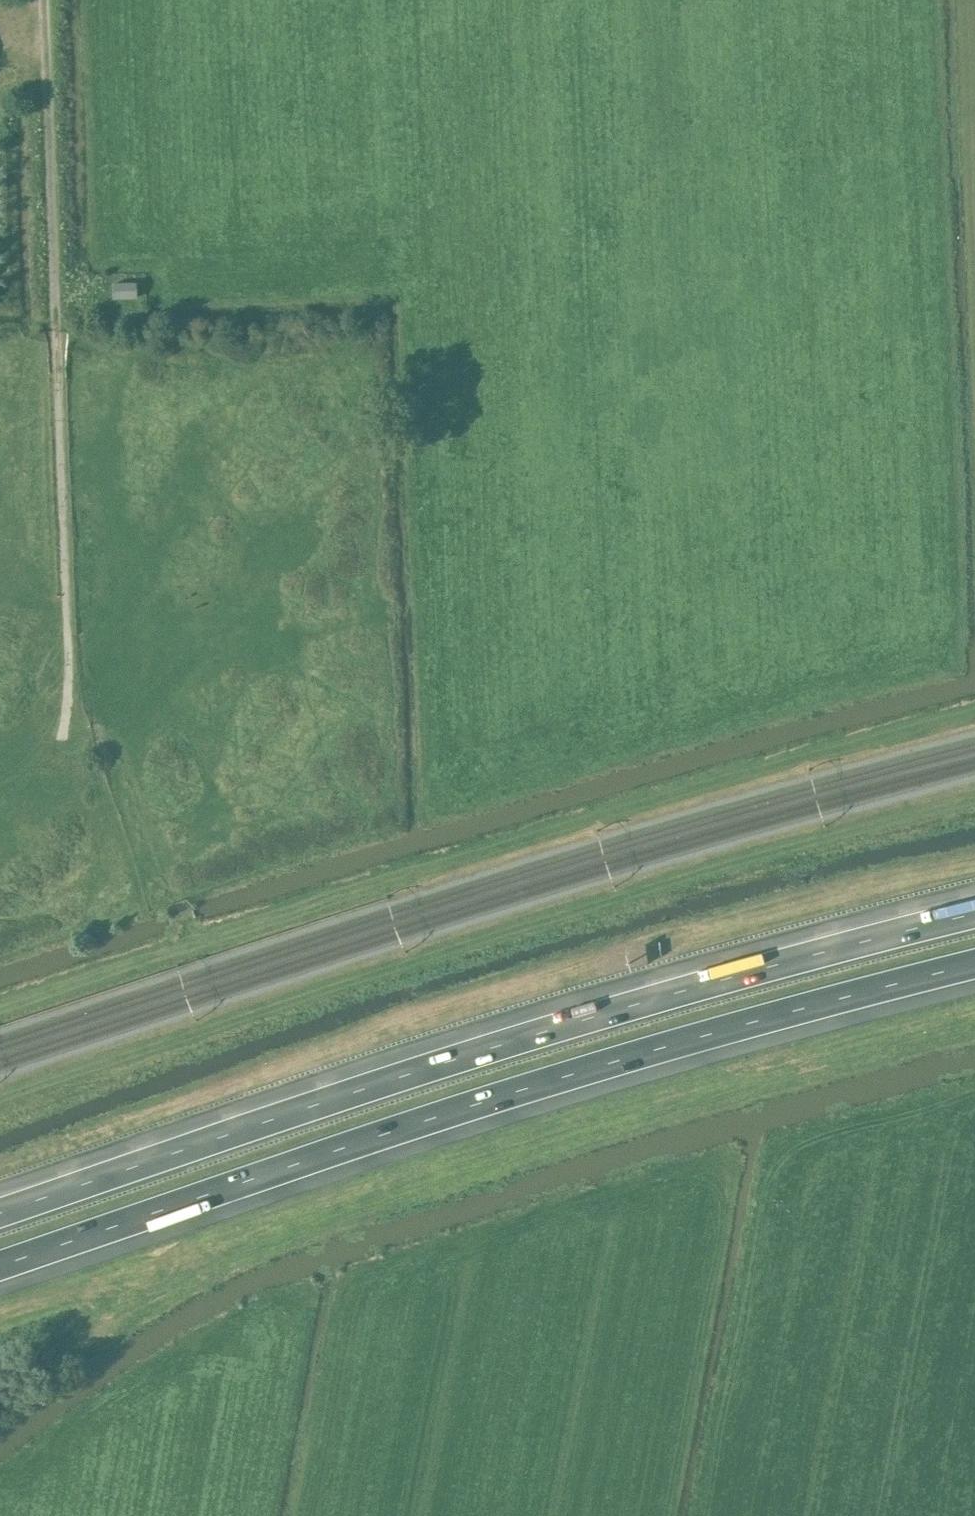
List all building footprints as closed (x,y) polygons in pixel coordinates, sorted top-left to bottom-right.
[(137,285),(114,285),(114,299),(137,298),(137,285)]
